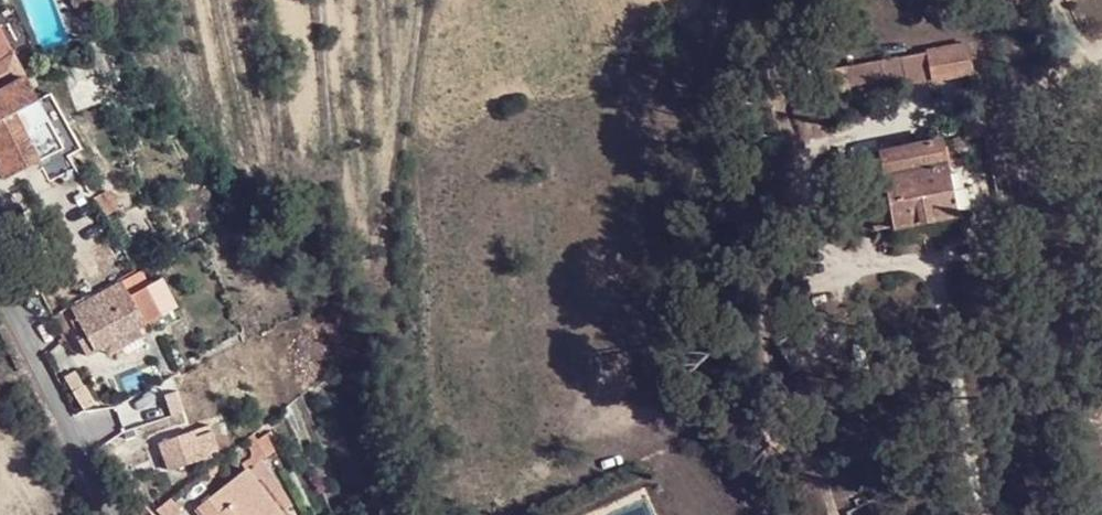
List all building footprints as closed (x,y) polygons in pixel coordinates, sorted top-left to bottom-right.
[(974,81),(968,50),(928,58),(935,88),(974,81)] [(54,157),(43,125),(36,110),(13,57),(0,63),(0,181),(0,182),(54,157)] [(935,88),(928,58),(902,63),(906,87),(907,92),(935,88)] [(906,87),(902,63),(883,66),(888,90),(906,87)] [(883,66),(866,69),(871,94),(888,90),(883,66)] [(845,73),(850,98),(871,94),(866,69),(845,73)] [(828,102),(850,98),(845,73),(824,77),(828,102)] [(879,158),(891,232),(912,228),(956,221),(943,147),(879,158)] [(876,234),(891,232),(886,202),(869,205),(876,234)] [(122,285),(74,308),(78,320),(85,334),(77,341),(85,359),(175,311),(160,283),(130,299),(122,285)] [(73,306),(51,316),(49,319),(56,332),(78,320),(74,308),(73,306)] [(217,421),(160,441),(171,472),(228,452),(217,421)] [(250,435),(241,443),(246,452),(237,461),(240,465),(196,506),(203,514),(279,514),(282,512),(280,509),(292,498),(264,463),(268,459),(250,435)] [(159,510),(164,514),(181,514),(185,512),(174,498),(159,510)]
